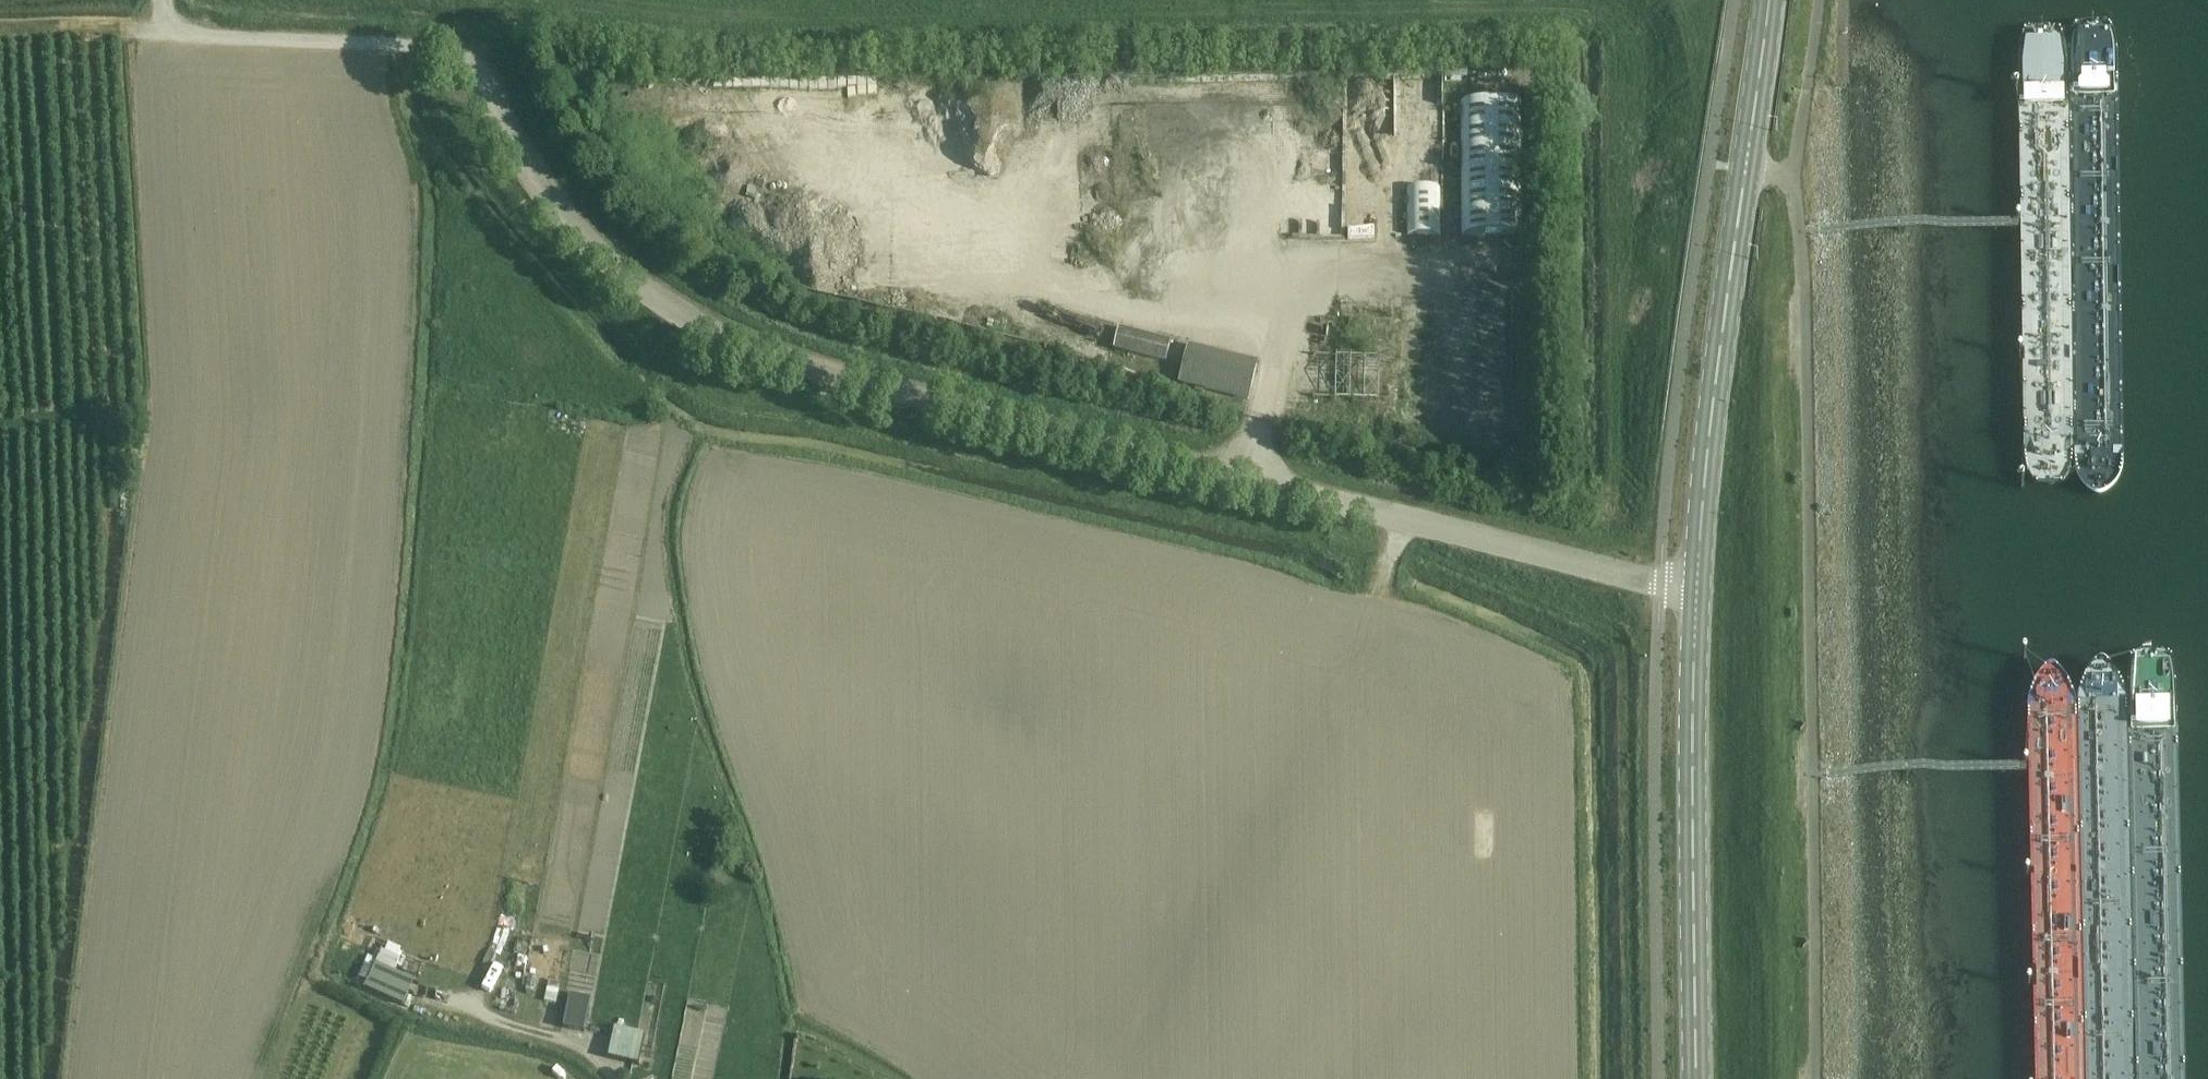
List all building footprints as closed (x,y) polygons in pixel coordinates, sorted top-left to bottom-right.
[(1460,103),(1462,235),(1524,234),(1522,102),(1460,103)] [(1407,188),(1407,236),(1441,235),(1440,188),(1407,188)] [(1120,329),(1115,349),(1166,362),(1171,342),(1120,329)] [(1189,346),(1180,383),(1248,400),(1257,364),(1189,346)] [(1345,393),(1388,395),(1390,351),(1347,349),(1345,393)] [(1104,356),(1094,354),(1091,366),(1102,369),(1104,356)] [(451,363),(440,362),(439,375),(450,376),(451,363)] [(374,959),(393,967),(399,953),(380,945),(374,959)] [(415,981),(393,971),(376,963),(365,987),(404,1005),(415,981)] [(555,1029),(559,1009),(552,1008),(556,989),(547,988),(542,1004),(544,1004),(540,1026),(555,1029)] [(570,992),(564,1027),(584,1030),(590,996),(570,992)] [(499,1012),(516,1014),(518,1001),(501,998),(499,1012)] [(645,1034),(614,1027),(608,1058),(638,1064),(645,1034)]
